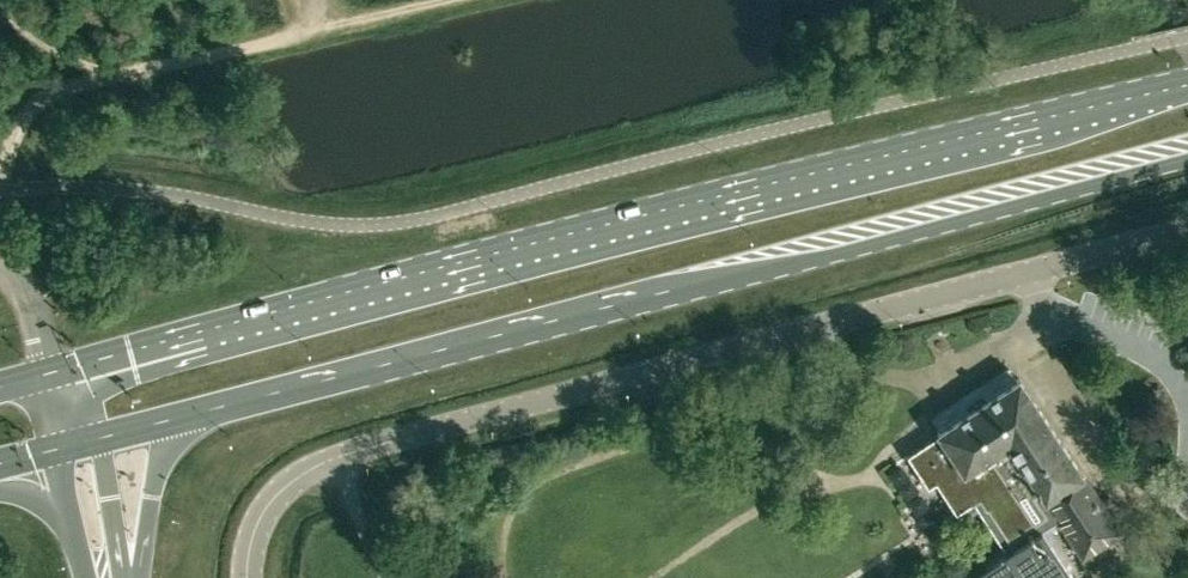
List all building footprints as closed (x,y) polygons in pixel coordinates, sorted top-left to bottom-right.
[(1018,377),(1016,378),(1008,366),(930,416),(939,429),(936,431),(937,433),(905,455),(927,487),(935,481),(955,512),(971,502),(978,512),(977,513),(1003,553),(965,577),(1074,577),(1041,529),(1058,517),(1083,555),(1119,531),(1018,377)]
